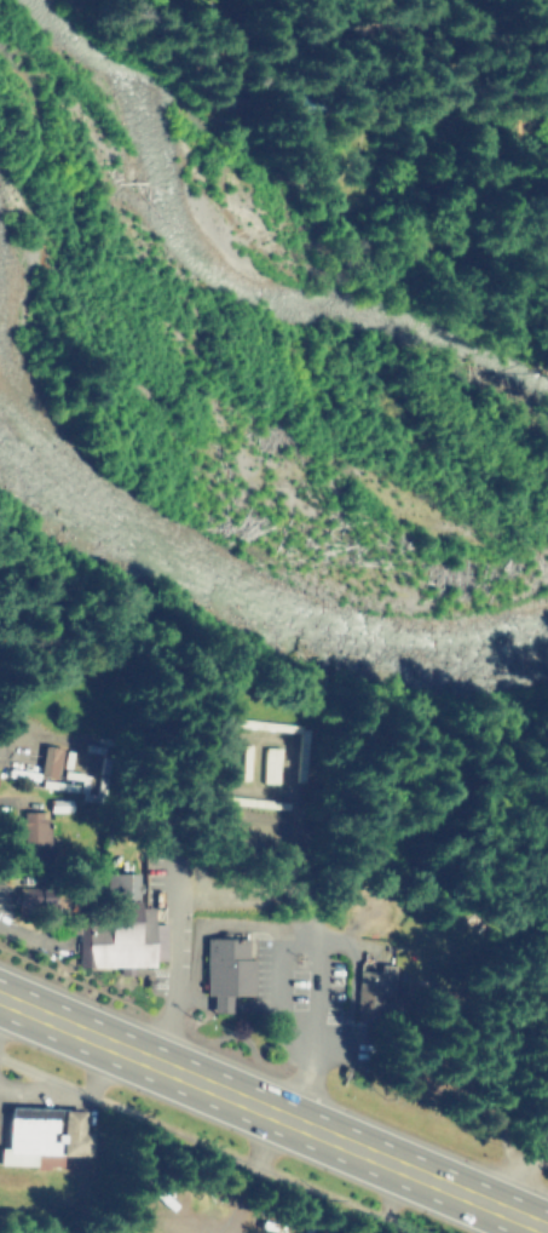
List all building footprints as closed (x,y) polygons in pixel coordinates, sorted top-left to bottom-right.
[(60,778),(39,779),(38,747),(59,746),(60,778)] [(48,862),(13,864),(12,810),(48,809),(48,838),(59,838),(59,858),(48,858),(48,862)] [(154,907),(154,924),(166,924),(166,965),(133,965),(133,974),(123,974),(123,967),(79,965),(79,923),(110,923),(109,873),(139,873),(139,907),(154,907)] [(60,910),(39,910),(38,879),(62,879),(62,910),(60,910)] [(252,959),(252,994),(229,994),(227,1008),(210,1008),(210,993),(201,993),(202,933),(246,931),(246,959),(252,959)] [(390,965),(373,965),(372,971),(353,971),(351,1021),(375,1022),(375,995),(390,995),(390,965)] [(59,1165),(0,1164),(0,1148),(7,1147),(10,1106),(82,1111),(80,1130),(87,1131),(86,1154),(58,1154),(59,1165)]
